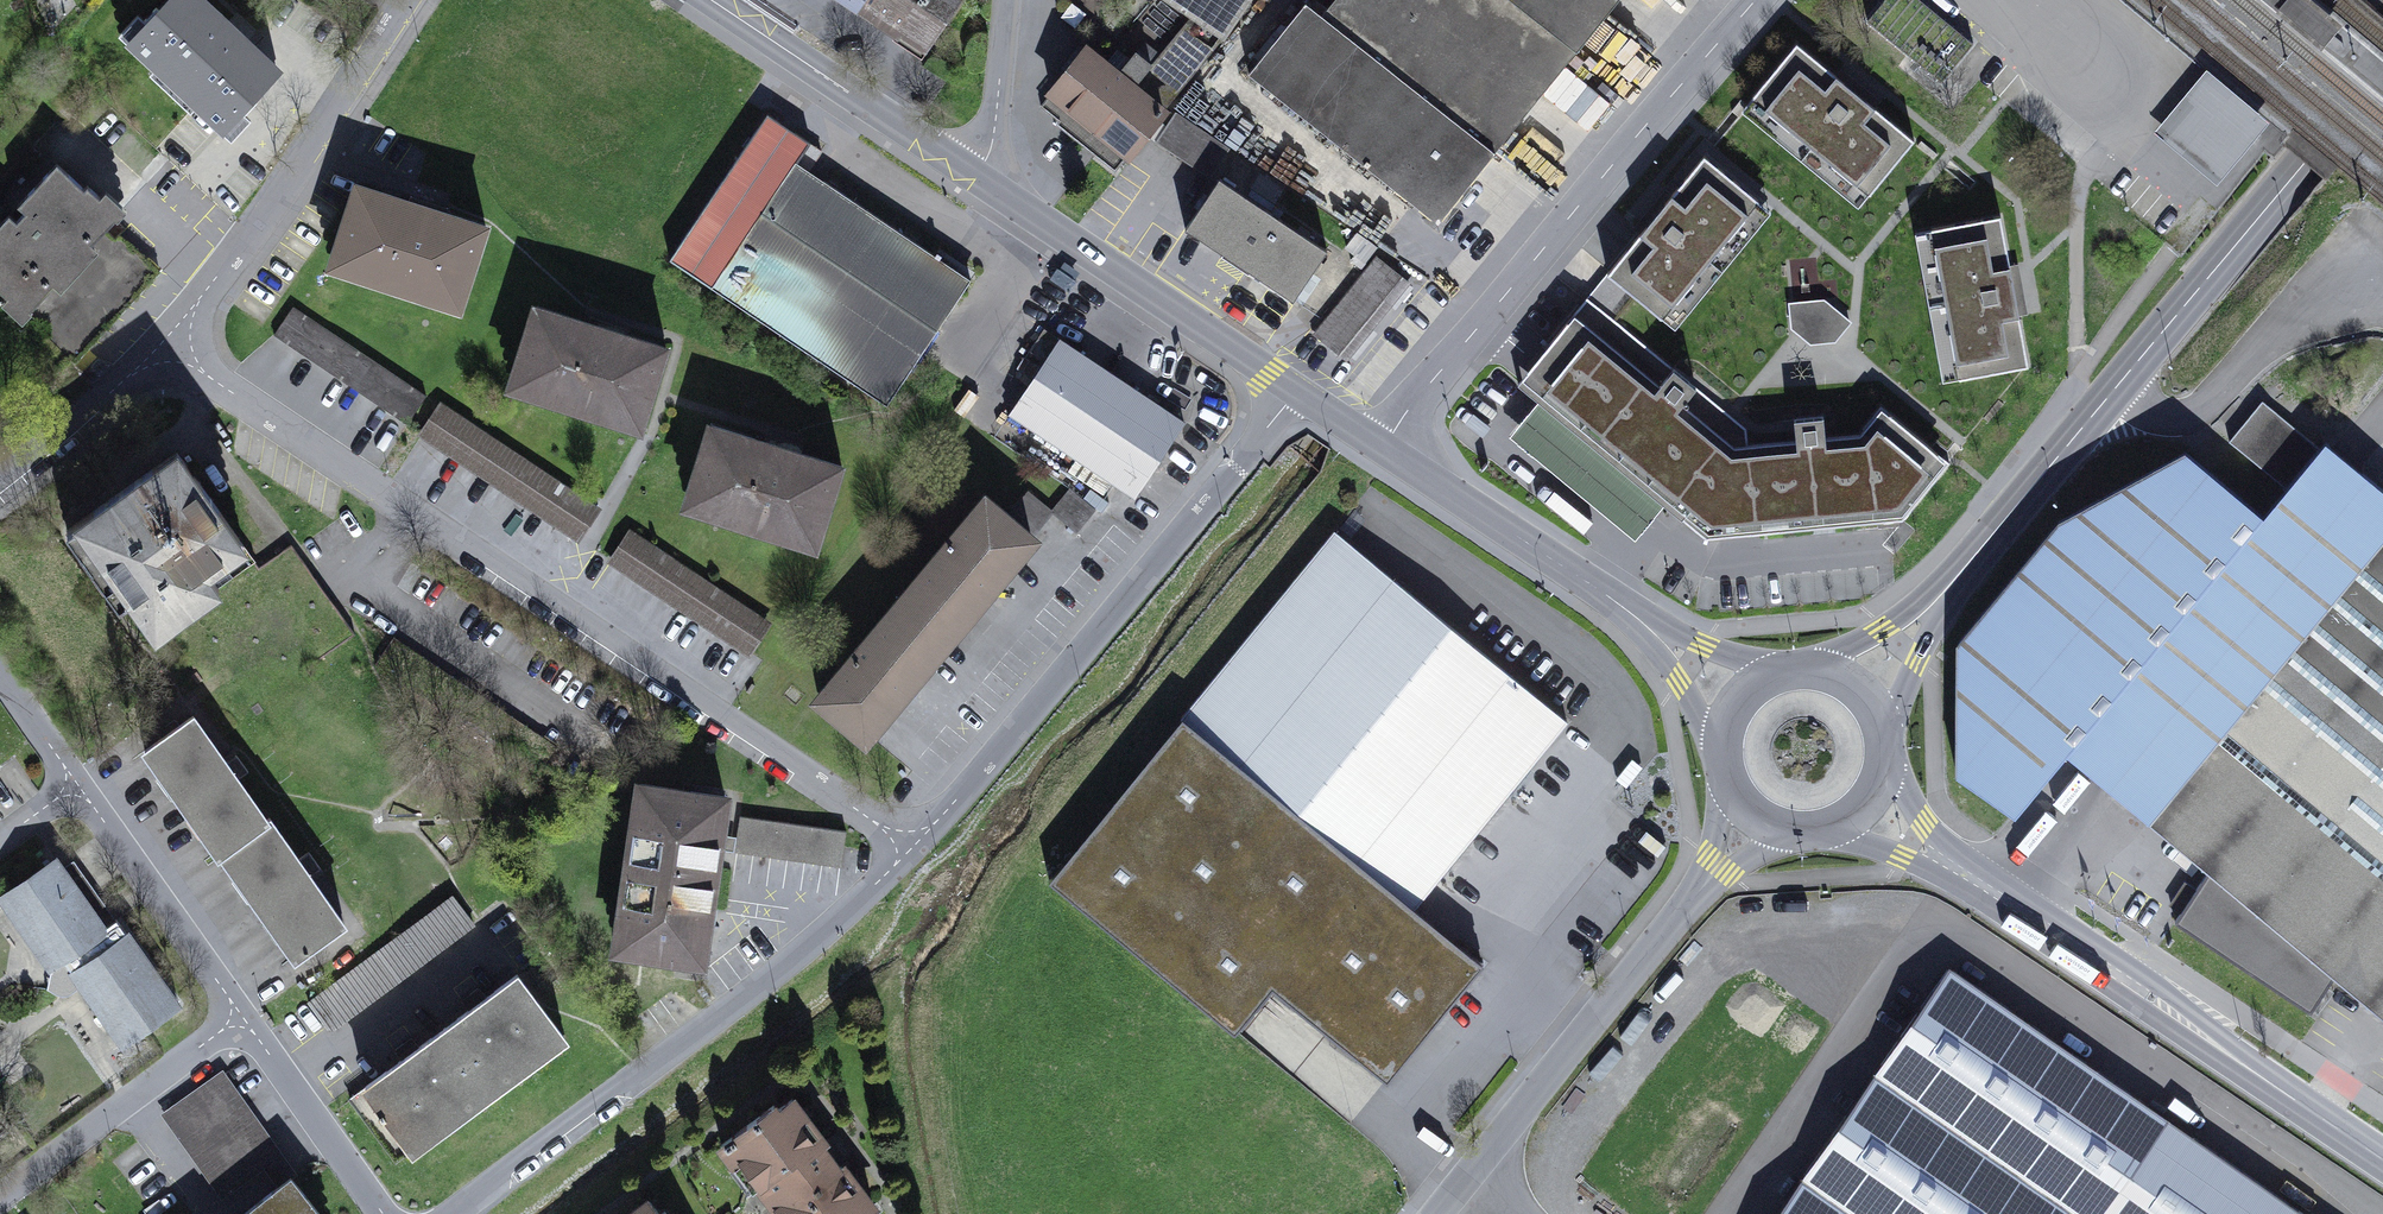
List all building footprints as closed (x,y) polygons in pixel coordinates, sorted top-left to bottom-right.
[(277,70),(236,32),(229,39),(219,31),(226,23),(202,0),(171,0),(160,12),(156,8),(144,21),(148,24),(131,43),(156,66),(158,64),(199,103),(198,104),(223,128),(240,110),(244,113),(256,101),(252,97),(277,70)] [(857,18),(869,0),(830,0),(857,18)] [(958,0),(869,0),(857,18),(919,59),(958,0)] [(1134,88),(1163,111),(1224,36),(1247,0),(1186,0),(1181,7),(1194,15),(1153,66),(1134,88)] [(1323,16),(1495,152),(1617,0),(1336,0),(1323,16)] [(1920,0),(1885,0),(1867,21),(1942,82),(1974,44),(1920,0)] [(2343,25),(2312,0),(2286,0),(2276,13),(2321,51),(2343,25)] [(1250,73),(1439,223),(1495,152),(1323,16),(1307,2),(1250,73)] [(236,32),(249,18),(239,9),(226,23),(219,31),(229,39),(236,32)] [(131,43),(148,24),(144,21),(138,14),(118,36),(128,45),(131,43)] [(1870,194),(1914,140),(1797,43),(1752,97),(1753,98),(1869,193),(1870,194)] [(1159,55),(1145,44),(1130,61),(1124,69),(1127,72),(1123,78),(1106,65),(1088,50),(1064,79),(1043,105),(1083,137),(1118,165),(1163,111),(1134,88),(1153,66),(1151,64),(1159,55)] [(1117,50),(1114,54),(1106,65),(1123,78),(1127,72),(1124,69),(1130,61),(1117,50)] [(198,104),(199,103),(158,64),(156,66),(149,74),(190,112),(198,104)] [(2154,134),(2217,186),(2270,123),(2207,72),(2154,134)] [(1858,207),(1869,193),(1753,98),(1742,111),(1858,207)] [(221,131),(231,140),(251,119),(244,113),(240,110),(223,128),(221,131)] [(1156,141),(1210,177),(1230,148),(1176,112),(1156,141)] [(815,161),(822,151),(767,114),(670,259),(887,405),(971,279),(939,258),(941,255),(937,252),(936,255),(823,179),(809,170),(815,161)] [(1758,201),(1758,200),(1704,156),(1610,271),(1607,273),(1662,318),(1662,317),(1758,201)] [(17,222),(9,215),(0,226),(0,289),(8,297),(12,293),(22,303),(12,313),(0,327),(0,369),(35,400),(47,387),(60,399),(84,372),(75,364),(71,360),(143,281),(143,264),(115,238),(105,228),(114,218),(96,201),(99,197),(86,185),(83,189),(56,164),(18,206),(26,212),(17,222)] [(1280,290),(1293,299),(1327,249),(1220,178),(1186,228),(1204,240),(1257,275),(1280,290)] [(475,263),(486,229),(446,216),(435,213),(434,215),(409,207),(410,205),(408,204),(359,189),(335,265),(457,303),(471,262),(475,263)] [(116,220),(127,210),(105,190),(99,197),(96,201),(114,218),(116,220)] [(449,208),(411,196),(408,204),(410,205),(409,207),(434,215),(435,213),(446,216),(449,208)] [(1662,317),(1675,328),(1771,212),(1758,201),(1662,317)] [(9,215),(17,222),(26,212),(18,206),(9,215)] [(1960,378),(2028,366),(2001,216),(1932,229),(1960,377),(1960,378)] [(1943,381),(1960,377),(1932,229),(1915,233),(1943,381)] [(75,364),(161,272),(120,233),(115,238),(143,264),(143,281),(71,360),(75,364)] [(1373,246),(1358,236),(1349,249),(1364,259),(1373,246)] [(1378,257),(1316,334),(1321,338),(1346,359),(1408,282),(1378,257)] [(1230,314),(1271,341),(1294,306),(1290,303),(1293,299),(1280,290),(1257,275),(1230,314)] [(12,313),(22,303),(12,293),(8,297),(2,304),(12,313)] [(1823,416),(1795,419),(1796,440),(1797,450),(1744,455),(1743,447),(1748,447),(1748,445),(1746,429),(1587,298),(1586,300),(1535,361),(1528,371),(1568,404),(1679,495),(1691,505),(1680,518),(1686,523),(1706,539),(1735,536),(1816,528),(1832,527),(1878,522),(1878,528),(1899,526),(1898,520),(1903,520),(1950,463),(1881,406),(1863,429),(1864,430),(1871,436),(1865,443),(1826,447),(1825,437),(1823,416)] [(1790,304),(1792,328),(1811,344),(1835,341),(1850,322),(1824,301),(1790,304)] [(426,396),(293,307),(274,335),(407,424),(426,396)] [(655,385),(667,349),(626,336),(614,332),(613,335),(590,327),(591,325),(588,324),(538,308),(513,386),(637,425),(650,384),(655,385)] [(628,329),(590,317),(588,324),(591,325),(590,327),(613,335),(614,332),(626,336),(628,329)] [(1010,413),(1135,496),(1184,421),(1044,329),(1026,357),(1041,367),(1010,413)] [(1680,518),(1691,505),(1679,495),(1568,404),(1528,371),(1517,383),(1538,401),(1509,436),(1635,539),(1664,505),(1680,518)] [(2348,460),(2326,442),(2320,448),(2263,401),(2245,422),(2229,441),(2286,489),(2263,517),(2186,453),(2058,520),(1957,644),(1956,775),(2015,815),(2066,752),(2117,795),(2209,871),(2196,890),(2185,883),(2174,899),(2185,907),(2175,922),(2311,1012),(2335,976),(2382,1016),(2382,489),(2348,460)] [(422,434),(578,537),(597,509),(441,406),(422,434)] [(831,503),(842,466),(801,453),(789,450),(788,452),(765,445),(766,442),(763,442),(714,426),(689,504),(813,543),(826,501),(831,503)] [(1826,447),(1865,443),(1871,436),(1864,430),(1860,434),(1825,437),(1826,447)] [(803,446),(766,435),(763,442),(766,442),(765,445),(788,452),(789,450),(801,453),(803,446)] [(1744,455),(1797,450),(1796,440),(1748,445),(1748,447),(1743,447),(1744,455)] [(219,552),(238,538),(182,459),(162,473),(158,466),(74,526),(89,546),(81,551),(93,568),(97,564),(124,602),(131,596),(142,611),(147,608),(161,628),(217,588),(206,572),(225,559),(219,552)] [(1076,532),(1095,509),(1070,489),(1052,511),(1028,491),(1008,514),(1033,535),(1052,512),(1076,532)] [(901,599),(902,600),(948,638),(1031,539),(985,500),(949,543),(947,541),(935,555),(937,556),(901,599)] [(68,531),(69,532),(68,533),(81,551),(89,546),(74,526),(68,531)] [(1414,907),(1567,721),(1334,531),(1049,880),(1235,1032),(1272,987),(1387,1080),(1483,964),(1414,907)] [(767,624),(630,533),(612,561),(749,652),(767,624)] [(206,572),(217,588),(255,561),(238,538),(219,552),(225,559),(206,572)] [(119,605),(124,602),(97,564),(93,568),(119,605)] [(855,656),(819,698),(865,738),(949,639),(948,638),(902,600),(866,642),(865,641),(853,654),(855,656)] [(142,611),(156,631),(161,628),(147,608),(142,611)] [(144,750),(218,855),(221,854),(267,820),(238,779),(248,772),(236,755),(226,762),(193,715),(144,750)] [(629,860),(714,872),(717,849),(720,834),(725,797),(640,784),(629,860)] [(735,851),(841,867),(846,831),(740,816),(737,836),(735,851)] [(344,923),(310,876),(321,869),(309,852),(299,859),(270,819),(267,820),(221,854),(295,957),(344,923)] [(737,836),(720,834),(717,849),(735,851),(737,836)] [(52,970),(64,961),(81,984),(123,1043),(177,1004),(117,919),(105,928),(62,868),(56,859),(1,899),(52,970)] [(105,928),(117,919),(74,859),(62,868),(105,928)] [(617,947),(701,960),(707,923),(709,908),(714,872),(629,860),(617,947)] [(309,1003),(328,1029),(473,923),(453,896),(309,1003)] [(707,923),(715,924),(718,909),(709,908),(707,923)] [(13,939),(0,920),(0,948),(13,939)] [(64,995),(81,984),(64,961),(52,970),(50,989),(56,995),(64,995)] [(445,1026),(493,1091),(565,1038),(517,973),(487,995),(469,1008),(445,1026)] [(480,985),(462,999),(469,1008),(487,995),(480,985)] [(350,1097),(398,1161),(493,1091),(445,1026),(420,1045),(402,1058),(350,1097)] [(413,1035),(395,1048),(402,1058),(420,1045),(413,1035)] [(165,1112),(224,1195),(263,1168),(280,1156),(221,1072),(165,1112)] [(874,1207),(841,1164),(837,1167),(820,1145),(825,1142),(792,1099),(777,1110),(774,1106),(722,1145),(736,1165),(742,1160),(759,1183),(777,1207),(783,1203),(792,1213),(864,1213),(874,1207)] [(2168,1119),(2102,1213),(2305,1213),(2168,1119)] [(841,1164),(845,1160),(829,1139),(825,1142),(820,1145),(837,1167),(841,1164)] [(291,1177),(296,1172),(283,1153),(280,1156),(263,1168),(278,1187),(291,1177)] [(748,1192),(759,1183),(742,1160),(736,1165),(731,1169),(748,1192)] [(291,1177),(278,1187),(244,1213),(320,1213),(291,1177)] [(649,1201),(632,1213),(659,1213),(649,1201)] [(783,1203),(777,1207),(772,1212),(774,1213),(792,1213),(783,1203)]
